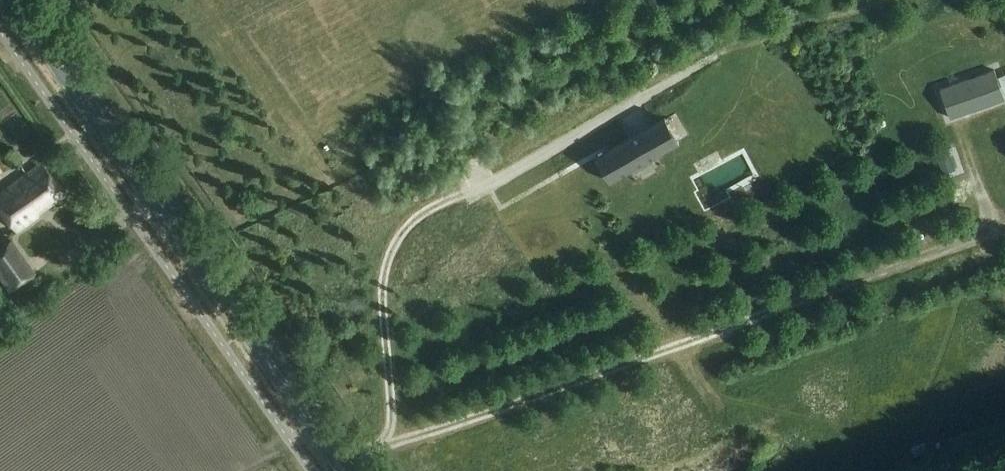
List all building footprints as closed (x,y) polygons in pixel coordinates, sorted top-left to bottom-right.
[(940,90),(950,118),(1004,98),(994,70),(940,90)] [(668,148),(654,124),(596,157),(602,168),(609,181),(611,180),(668,148)] [(14,148),(3,156),(12,169),(24,161),(14,148)] [(947,148),(936,151),(944,173),(954,169),(947,148)] [(44,162),(0,194),(0,209),(16,232),(39,215),(37,212),(65,192),(44,162)] [(0,247),(0,279),(10,293),(38,273),(12,238),(0,247)]
